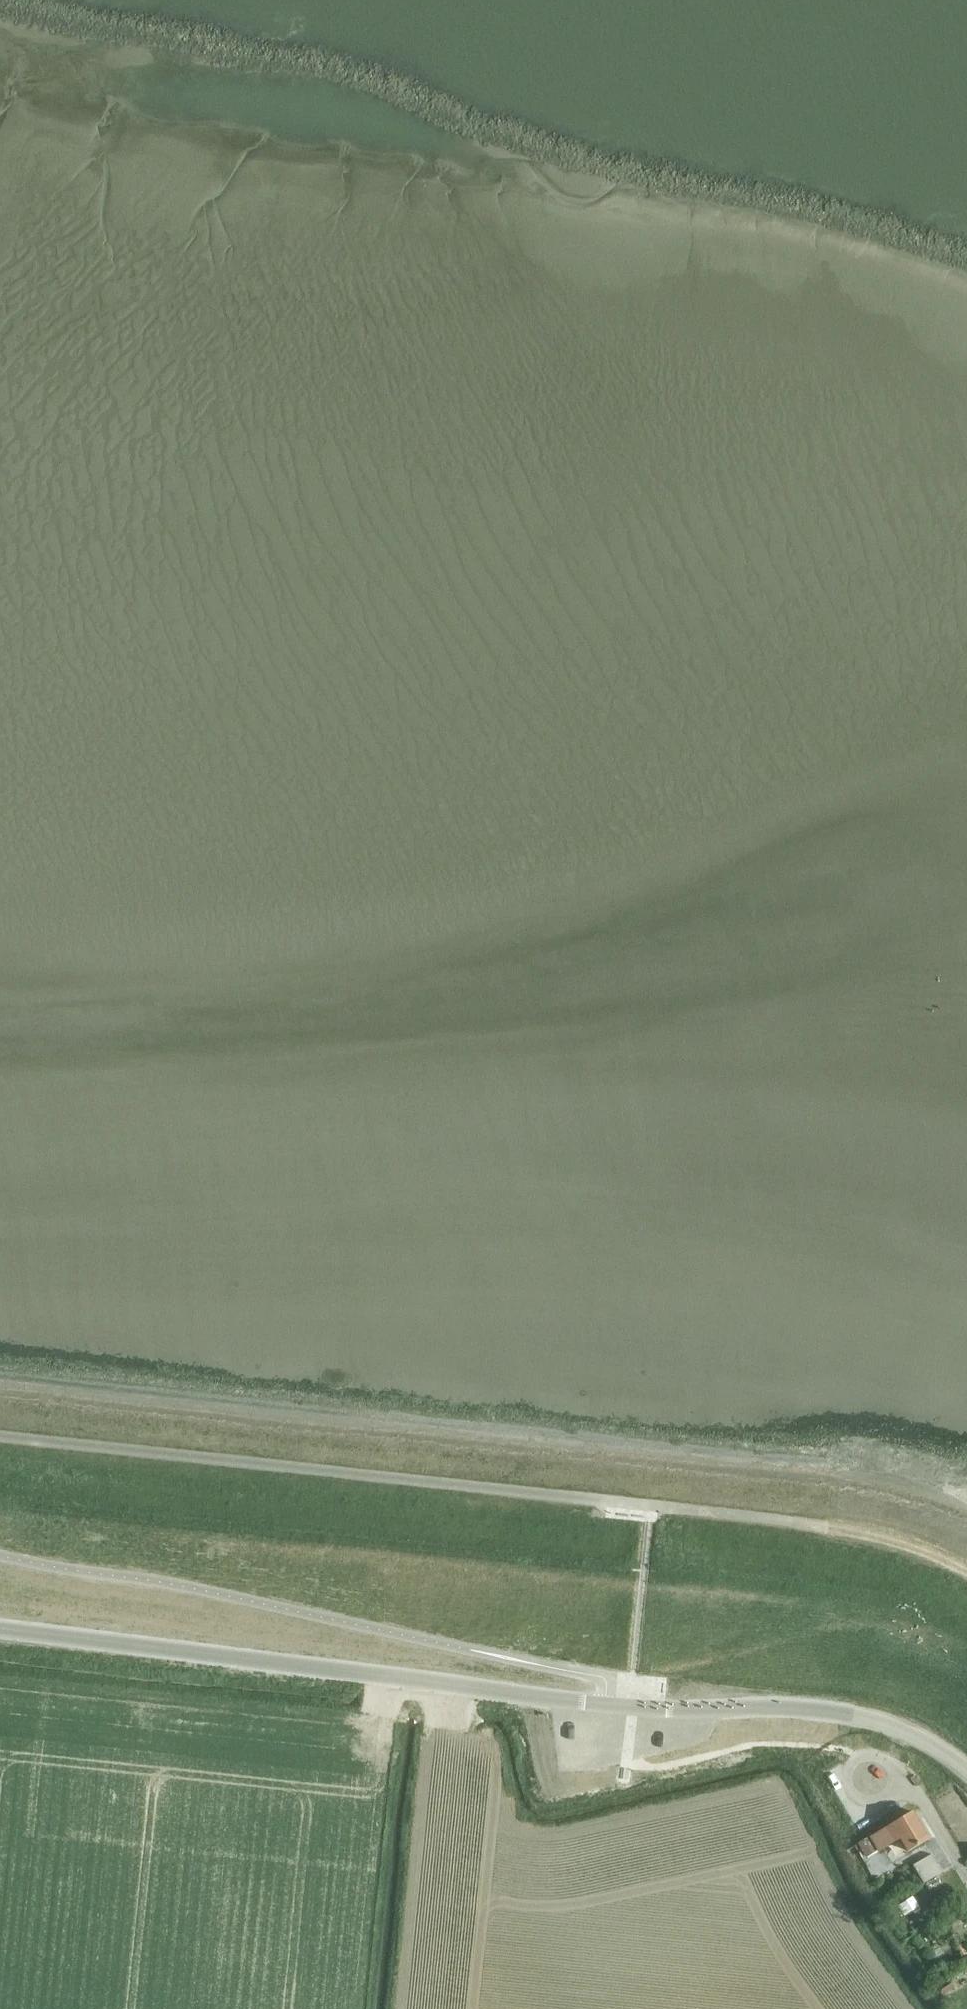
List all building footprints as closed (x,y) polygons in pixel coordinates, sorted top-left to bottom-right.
[(913,1812),(863,1842),(871,1856),(901,1839),(909,1852),(930,1840),(913,1812)] [(932,1855),(914,1865),(925,1884),(936,1877),(943,1873),(932,1855)] [(950,1938),(965,1928),(955,1912),(939,1921),(950,1938)] [(950,1982),(939,1990),(942,1995),(954,1987),(950,1982)]
